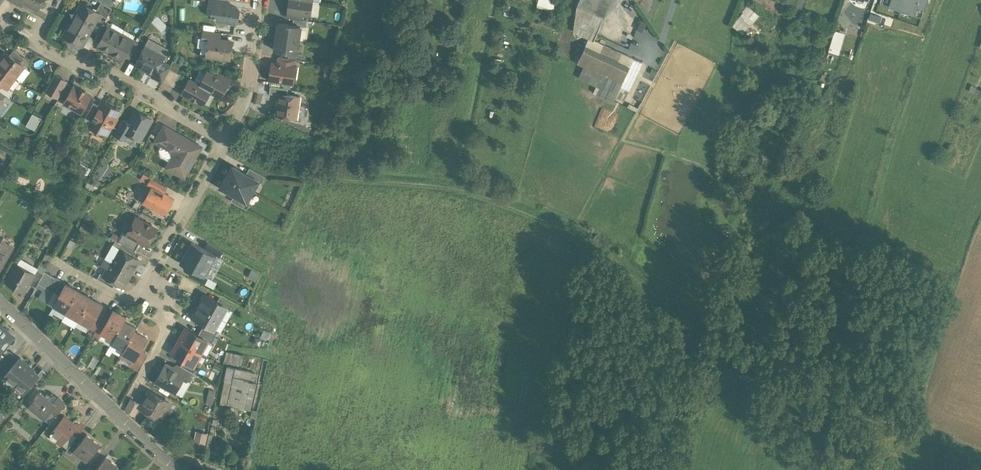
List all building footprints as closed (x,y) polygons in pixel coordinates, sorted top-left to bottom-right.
[(24,1),(38,9),(43,0),(22,0),(24,1)] [(208,6),(215,7),(213,16),(221,26),(226,22),(235,23),(238,21),(239,10),(237,7),(227,5),(228,0),(209,0),(208,6)] [(304,0),(290,0),(288,12),(302,14),(310,15),(312,1),(304,0)] [(537,5),(554,10),(555,4),(550,2),(551,0),(538,0),(537,5)] [(577,5),(573,31),(588,38),(589,38),(593,40),(610,0),(579,0),(577,5)] [(922,16),(927,0),(881,0),(880,2),(922,16)] [(110,7),(101,2),(96,11),(100,13),(107,18),(112,8),(110,7)] [(96,11),(84,4),(81,5),(73,19),(91,29),(100,13),(96,11)] [(744,34),(759,15),(748,6),(733,25),(744,34)] [(302,14),(288,12),(288,18),(294,19),(301,20),(302,14)] [(91,29),(73,19),(64,36),(82,45),(91,29)] [(103,23),(95,39),(100,42),(109,26),(103,23)] [(293,25),(279,23),(277,36),(299,40),(301,26),(293,25)] [(121,33),(109,26),(100,42),(98,46),(110,53),(121,33)] [(829,51),(841,54),(846,32),(835,29),(829,51)] [(220,33),(203,30),(201,38),(210,39),(210,38),(220,39),(220,33)] [(133,40),(121,33),(110,53),(122,59),(124,56),(133,40)] [(299,40),(277,36),(275,50),(289,52),(297,53),(299,40)] [(220,39),(210,38),(210,39),(207,54),(229,57),(232,41),(220,39)] [(588,38),(577,62),(605,76),(600,88),(616,95),(620,86),(629,90),(642,63),(593,40),(589,38),(588,38)] [(133,40),(124,56),(129,59),(138,43),(133,40)] [(167,49),(150,40),(145,48),(143,48),(140,52),(142,54),(136,64),(153,74),(154,74),(161,61),(167,49)] [(23,58),(13,50),(9,55),(20,63),(23,58)] [(6,53),(0,61),(0,65),(16,77),(24,66),(9,55),(6,53)] [(288,58),(278,57),(277,63),(295,66),(296,59),(288,58)] [(171,66),(161,61),(154,74),(153,74),(151,78),(161,84),(163,80),(170,68),(171,66)] [(277,63),(273,62),(270,80),(283,82),(284,78),(293,80),(295,66),(277,63)] [(605,76),(577,62),(572,74),(600,88),(605,76)] [(0,65),(0,83),(3,85),(7,88),(16,77),(0,65)] [(181,74),(170,68),(163,80),(174,86),(181,74)] [(218,76),(208,71),(200,85),(211,91),(221,97),(228,83),(228,82),(218,76)] [(231,77),(221,71),(218,76),(228,82),(231,77)] [(68,81),(55,74),(46,90),(59,97),(67,83),(68,81)] [(200,85),(190,79),(182,93),(203,105),(211,91),(200,85)] [(73,86),(67,83),(59,97),(66,100),(73,86)] [(85,91),(80,88),(80,89),(73,86),(66,100),(64,103),(82,112),(91,95),(85,92),(85,91)] [(288,89),(270,86),(269,93),(279,95),(279,93),(287,95),(288,89)] [(287,95),(279,93),(279,95),(276,114),(297,117),(300,96),(287,95)] [(120,111),(102,101),(100,105),(91,121),(91,122),(89,126),(98,131),(101,130),(107,133),(120,111)] [(100,105),(94,102),(85,118),(91,121),(100,105)] [(128,122),(124,130),(128,133),(128,134),(128,136),(133,139),(135,138),(136,137),(140,139),(152,119),(143,115),(144,114),(135,109),(128,122)] [(27,126),(36,130),(42,117),(33,113),(27,126)] [(128,122),(122,119),(114,134),(120,137),(124,130),(128,122)] [(195,143),(164,126),(155,141),(170,150),(172,157),(166,168),(185,178),(198,154),(195,143)] [(246,173),(233,166),(227,177),(253,191),(258,181),(258,180),(246,173)] [(265,176),(249,167),(246,173),(258,180),(258,181),(261,183),(265,176)] [(253,191),(227,177),(222,187),(234,194),(247,201),(253,191)] [(167,187),(152,178),(148,184),(153,187),(164,193),(167,187)] [(164,193),(153,187),(144,203),(163,213),(166,212),(173,198),(164,193)] [(247,201),(234,194),(231,201),(247,209),(250,203),(247,201)] [(157,228),(138,218),(130,234),(129,235),(141,241),(147,245),(157,228)] [(141,241),(129,235),(130,234),(124,231),(118,242),(121,243),(135,251),(141,241)] [(14,246),(9,244),(9,241),(3,238),(3,236),(0,234),(0,271),(14,246)] [(204,248),(191,241),(186,252),(211,266),(216,256),(216,255),(204,248)] [(223,251),(208,242),(204,248),(216,255),(216,256),(220,257),(223,251)] [(135,251),(121,243),(118,249),(133,257),(137,252),(135,251)] [(133,257),(118,249),(111,262),(131,274),(139,260),(133,257)] [(211,266),(186,252),(180,262),(192,269),(205,276),(211,266)] [(131,274),(111,262),(104,275),(103,276),(116,283),(124,287),(131,274)] [(33,274),(17,265),(7,283),(24,292),(29,284),(34,274),(33,274)] [(44,274),(36,269),(33,274),(34,274),(29,284),(36,288),(38,284),(44,274)] [(205,276),(192,269),(189,275),(205,284),(208,278),(205,276)] [(44,274),(38,284),(43,287),(50,275),(45,272),(44,274)] [(104,275),(100,273),(97,279),(113,288),(116,283),(103,276),(104,275)] [(55,278),(50,275),(43,287),(48,290),(55,278)] [(61,281),(55,278),(48,290),(54,293),(61,281)] [(61,281),(54,293),(60,296),(66,284),(61,281)] [(79,291),(66,284),(60,296),(55,305),(67,312),(79,291)] [(91,298),(79,291),(67,312),(79,319),(91,298)] [(217,301),(205,294),(198,306),(220,318),(226,307),(227,307),(217,301)] [(233,303),(220,296),(217,301),(227,307),(226,307),(230,309),(233,303)] [(92,298),(91,298),(79,319),(79,320),(89,326),(90,326),(96,316),(103,304),(96,300),(96,301),(91,299),(92,298)] [(220,318),(198,306),(192,316),(204,323),(214,329),(214,328),(220,318)] [(126,317),(114,310),(107,322),(102,331),(103,331),(102,333),(113,340),(124,321),(126,317)] [(102,320),(96,316),(90,326),(89,326),(87,329),(94,333),(102,320)] [(107,322),(102,320),(94,333),(100,336),(102,333),(103,331),(102,331),(107,322)] [(136,327),(124,321),(113,340),(112,342),(124,349),(135,331),(136,327)] [(214,329),(204,323),(201,329),(215,336),(216,336),(215,336),(218,330),(214,328),(214,329)] [(198,335),(186,328),(179,341),(201,353),(208,341),(208,340),(198,335)] [(215,336),(201,329),(198,335),(208,340),(208,341),(212,343),(215,336)] [(124,349),(121,355),(132,362),(134,359),(134,360),(139,350),(147,337),(135,331),(124,349)] [(0,342),(0,349),(3,351),(13,339),(6,334),(0,342)] [(201,353),(179,341),(172,353),(184,360),(194,365),(195,365),(201,353)] [(139,350),(134,360),(134,359),(132,362),(130,366),(137,370),(146,354),(139,350)] [(227,351),(225,361),(242,365),(244,355),(227,351)] [(0,364),(0,371),(2,373),(13,359),(7,354),(0,364)] [(20,360),(3,381),(23,396),(33,383),(38,377),(38,376),(33,372),(33,371),(20,360)] [(194,365),(184,360),(180,366),(191,372),(195,374),(198,367),(195,365),(194,365)] [(175,370),(165,365),(156,382),(175,393),(183,379),(180,377),(182,374),(175,371),(175,370)] [(180,366),(178,365),(175,370),(175,371),(182,374),(180,377),(183,379),(187,381),(191,372),(180,366)] [(212,371),(219,375),(221,369),(215,366),(212,371)] [(252,373),(227,367),(225,375),(233,377),(250,381),(252,373)] [(46,376),(41,372),(38,376),(38,377),(33,383),(37,387),(46,376)] [(233,377),(225,375),(224,381),(225,381),(220,404),(227,406),(233,377)] [(250,381),(233,377),(227,406),(244,410),(250,382),(250,381)] [(256,384),(250,382),(244,410),(250,411),(256,384)] [(214,406),(216,393),(208,392),(207,405),(214,406)] [(169,403),(150,393),(141,408),(161,419),(169,403)] [(52,405),(39,394),(29,408),(44,420),(52,410),(55,407),(52,405)] [(65,405),(57,399),(52,405),(55,407),(52,410),(57,415),(65,405)] [(140,406),(131,401),(125,412),(134,417),(140,406)] [(0,407),(0,424),(8,413),(0,407)] [(76,427),(64,417),(48,437),(59,446),(69,432),(72,434),(77,427),(76,427)] [(85,427),(80,423),(76,427),(77,427),(72,434),(77,438),(85,427)] [(207,435),(196,433),(192,448),(204,451),(207,435)] [(77,447),(73,452),(87,463),(99,446),(86,435),(77,447)] [(77,447),(72,443),(66,452),(71,456),(73,452),(77,447)] [(118,468),(105,458),(96,469),(116,469),(118,468)]
